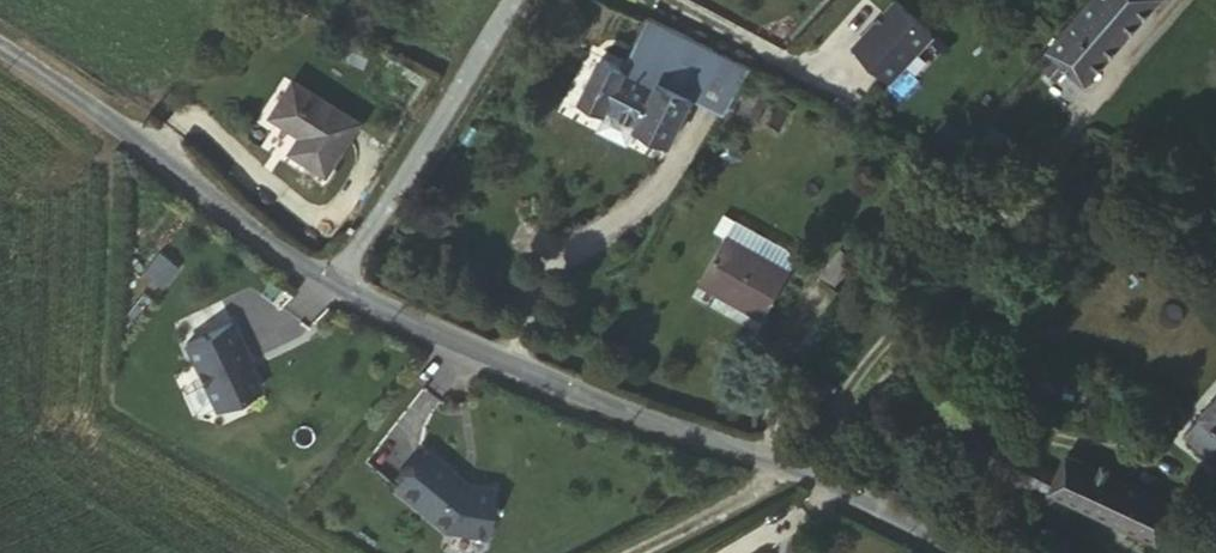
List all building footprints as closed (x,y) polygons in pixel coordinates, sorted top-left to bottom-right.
[(877,77),(920,31),(886,0),(884,0),(842,45),(877,77)] [(1032,50),(1041,59),(1032,69),(1048,83),(1057,72),(1068,81),(1140,0),(1075,0),(1032,50)] [(588,93),(620,112),(617,118),(646,135),(672,92),(704,110),(735,58),(627,5),(598,53),(576,40),(552,79),(585,98),(588,93)] [(294,163),(332,113),(270,63),(241,99),(273,124),(262,138),(294,163)] [(755,87),(739,79),(722,106),(738,116),(755,87)] [(685,262),(747,303),(772,265),(709,223),(685,262)] [(804,260),(835,287),(859,259),(826,233),(804,260)] [(207,381),(236,447),(281,427),(268,399),(271,398),(254,360),(207,381)] [(1215,438),(1215,374),(1180,415),(1211,443),(1215,438)] [(375,459),(398,473),(443,399),(420,385),(375,459)] [(1027,471),(1154,528),(1167,493),(1047,434),(1036,455),(1027,471)] [(445,489),(413,524),(445,552),(503,552),(510,524),(481,521),(445,489)]
